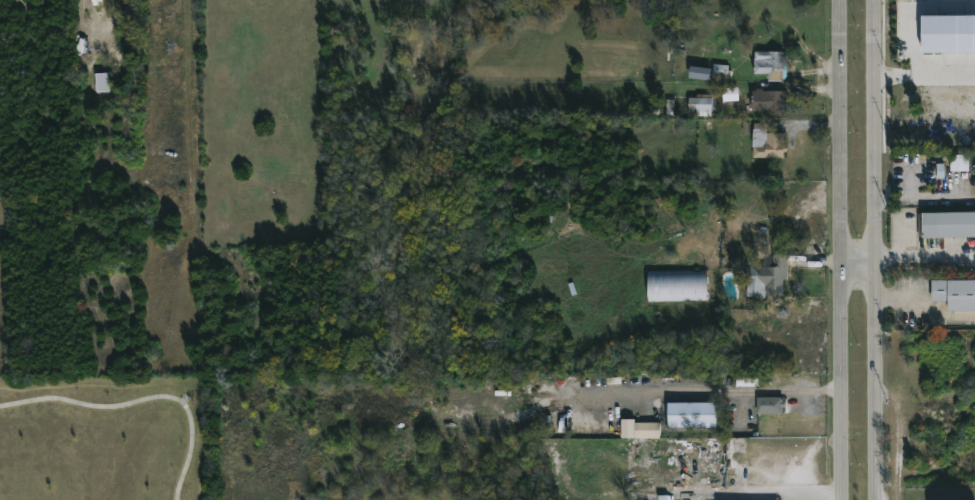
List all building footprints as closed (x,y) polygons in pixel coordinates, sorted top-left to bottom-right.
[(923,15),(922,53),(974,54),(974,16),(923,15)] [(783,52),(783,56),(786,56),(786,71),(783,71),(783,82),(766,82),(766,73),(754,73),(754,52),(783,52)] [(726,77),(726,65),(713,65),(712,77),(726,77)] [(689,79),(711,80),(712,68),(690,67),(689,79)] [(95,74),(96,93),(109,92),(108,73),(95,74)] [(723,89),(723,102),(739,101),(738,88),(723,89)] [(762,90),(762,92),(786,92),(786,112),(751,112),(751,107),(748,107),(748,102),(751,102),(751,92),(754,92),(754,90),(762,90)] [(695,116),(688,116),(688,98),(696,98),(696,94),(716,94),(716,110),(695,111),(695,116)] [(767,123),(767,133),(785,133),(784,159),(753,158),(754,147),(752,147),(753,133),(754,129),(755,122),(767,123)] [(969,155),(949,156),(950,172),(969,172),(969,155)] [(923,213),(974,212),(974,237),(924,238),(923,213)] [(787,267),(787,280),(782,280),(781,298),(765,297),(766,287),(764,287),(764,298),(745,298),(745,268),(771,268),(772,255),(787,256),(787,267)] [(705,301),(647,302),(647,272),(705,271),(705,301)] [(933,280),(974,280),(974,312),(949,312),(949,302),(933,302),(933,280)] [(784,399),(784,403),(787,403),(787,408),(784,408),(784,415),(758,415),(758,399),(784,399)] [(717,403),(668,404),(669,429),(717,428),(717,403)] [(660,439),(660,423),(635,424),(635,439),(660,439)]
